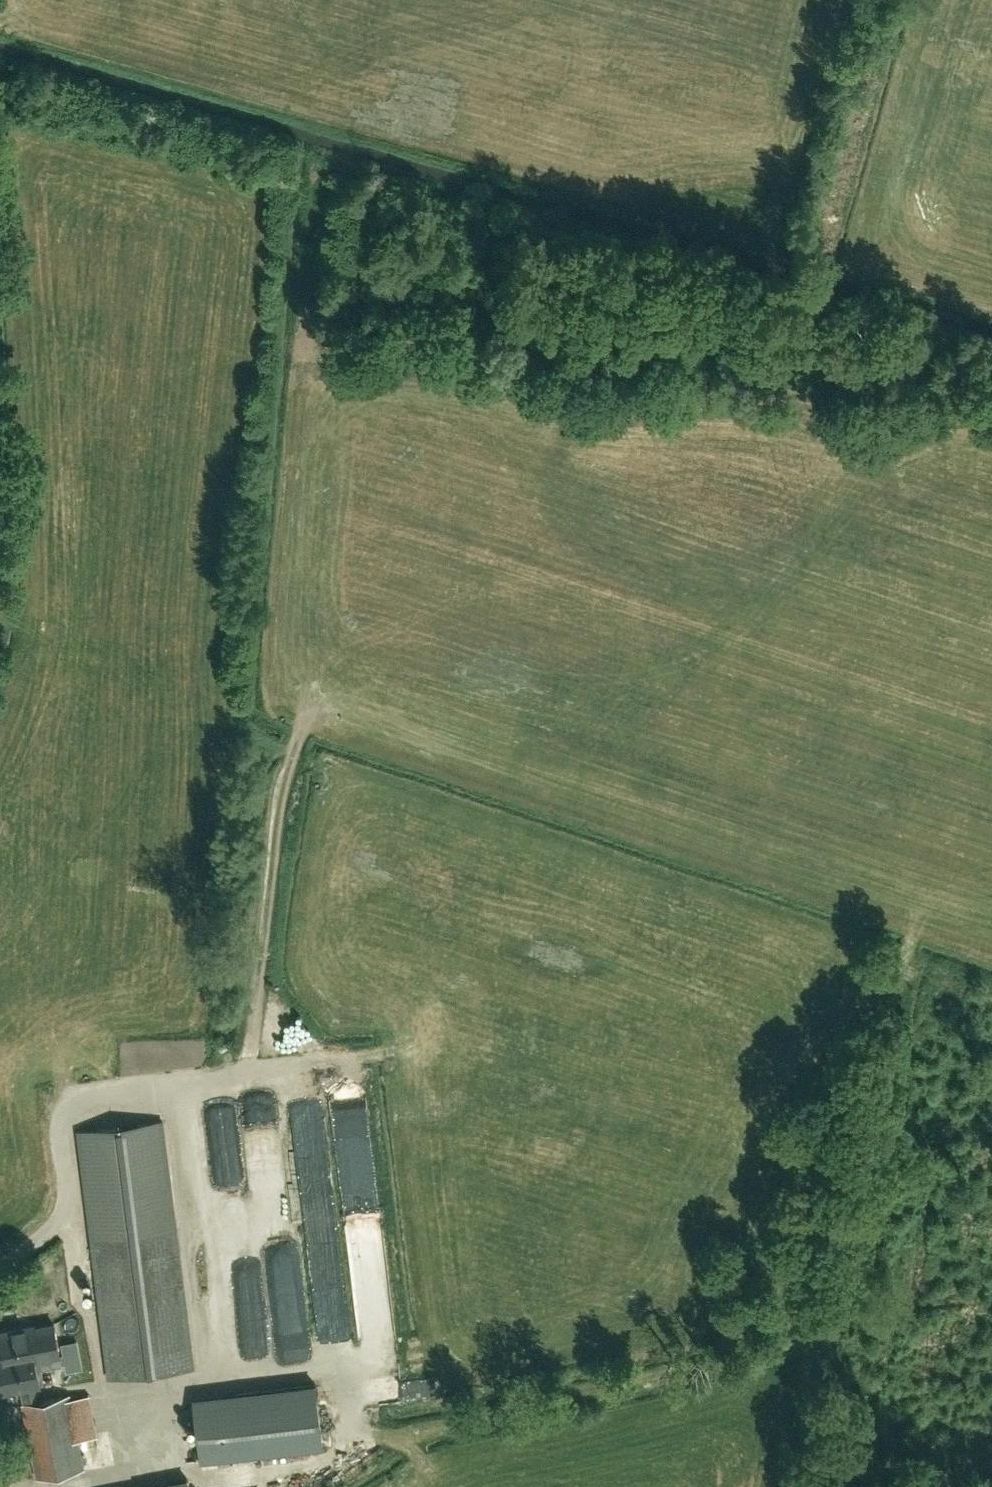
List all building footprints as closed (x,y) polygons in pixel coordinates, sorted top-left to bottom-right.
[(272,1146),(237,1149),(246,1251),(272,1249),(265,1167),(279,1166),(283,1202),(291,1202),(290,1194),(300,1193),(291,1092),(267,1094),(272,1146)] [(194,1368),(177,1226),(163,1122),(79,1132),(92,1236),(109,1378),(194,1368)] [(0,1341),(0,1351),(0,1352),(3,1354),(5,1354),(5,1358),(34,1352),(38,1351),(41,1368),(61,1364),(60,1355),(60,1354),(54,1324),(27,1330),(26,1327),(0,1333),(2,1340),(0,1340),(0,1341)] [(36,1364),(34,1352),(5,1358),(0,1359),(0,1385),(1,1390),(21,1386),(25,1404),(22,1405),(37,1477),(84,1468),(70,1395),(42,1401),(38,1383),(40,1383),(36,1364)] [(196,1415),(201,1462),(323,1448),(317,1401),(196,1415)]
